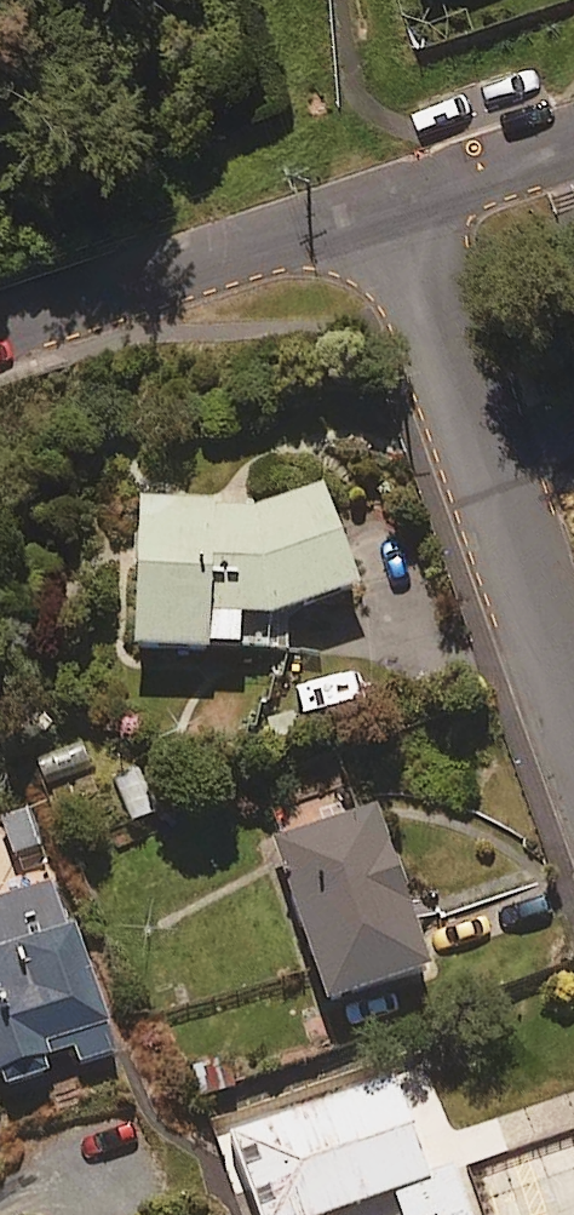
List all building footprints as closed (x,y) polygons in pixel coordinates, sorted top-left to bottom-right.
[(246,498),(134,498),(135,649),(269,649),(269,614),(354,579),(319,483),(246,498)] [(91,768),(73,729),(26,750),(45,790),(91,768)] [(19,793),(0,802),(0,834),(10,856),(41,842),(19,793)] [(424,970),(373,806),(268,839),(319,1003),(424,970)] [(112,1049),(72,924),(65,926),(51,881),(0,898),(0,1085),(41,1072),(37,1060),(68,1050),(72,1062),(112,1049)] [(228,1132),(256,1214),(471,1214),(455,1168),(429,1177),(394,1076),(228,1132)]
